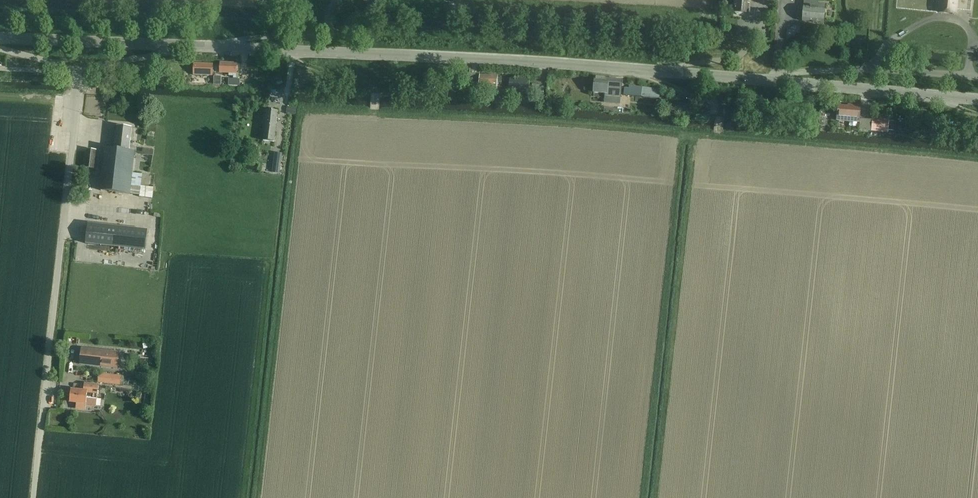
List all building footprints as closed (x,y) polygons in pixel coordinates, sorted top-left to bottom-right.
[(734,13),(735,13),(736,14),(740,15),(742,13),(748,14),(750,0),(735,0),(734,13)] [(940,12),(955,14),(957,0),(941,0),(940,12)] [(816,6),(805,5),(803,20),(818,22),(818,23),(825,24),(827,3),(817,2),(816,6)] [(220,64),(220,73),(230,73),(230,76),(233,76),(233,78),(236,78),(236,65),(237,63),(221,62),(220,64)] [(193,63),(193,75),(213,76),(213,64),(193,63)] [(469,74),(469,86),(488,87),(488,89),(497,89),(497,82),(500,83),(500,78),(498,77),(498,76),(469,74)] [(622,80),(595,78),(594,93),(605,94),(604,103),(620,104),(622,80)] [(529,90),(529,80),(510,79),(509,89),(519,89),(518,96),(526,97),(527,90),(529,90)] [(624,95),(629,96),(659,99),(660,88),(629,85),(629,88),(624,88),(624,95)] [(678,111),(678,113),(696,114),(697,104),(673,102),(672,110),(678,111)] [(848,106),(838,105),(837,121),(859,123),(861,105),(848,104),(848,106)] [(263,141),(274,142),(277,111),(266,110),(263,141)] [(871,130),(871,132),(888,133),(889,119),(872,117),(872,123),(871,130)] [(860,119),(859,130),(871,131),(871,130),(872,123),(871,123),(872,120),(860,119)] [(139,197),(152,198),(153,187),(149,187),(150,175),(138,174),(132,173),(135,151),(129,150),(132,128),(117,126),(114,149),(105,148),(100,191),(140,195),(139,197)] [(86,149),(84,168),(95,169),(97,151),(86,149)] [(274,153),(272,173),(280,174),(282,154),(274,153)] [(147,231),(89,224),(86,244),(145,251),(147,231)] [(81,348),(80,365),(118,369),(120,352),(81,348)] [(99,373),(98,383),(111,384),(112,375),(99,373)] [(98,386),(85,384),(84,391),(71,390),(70,402),(77,403),(76,408),(86,409),(87,398),(96,400),(98,386)]
